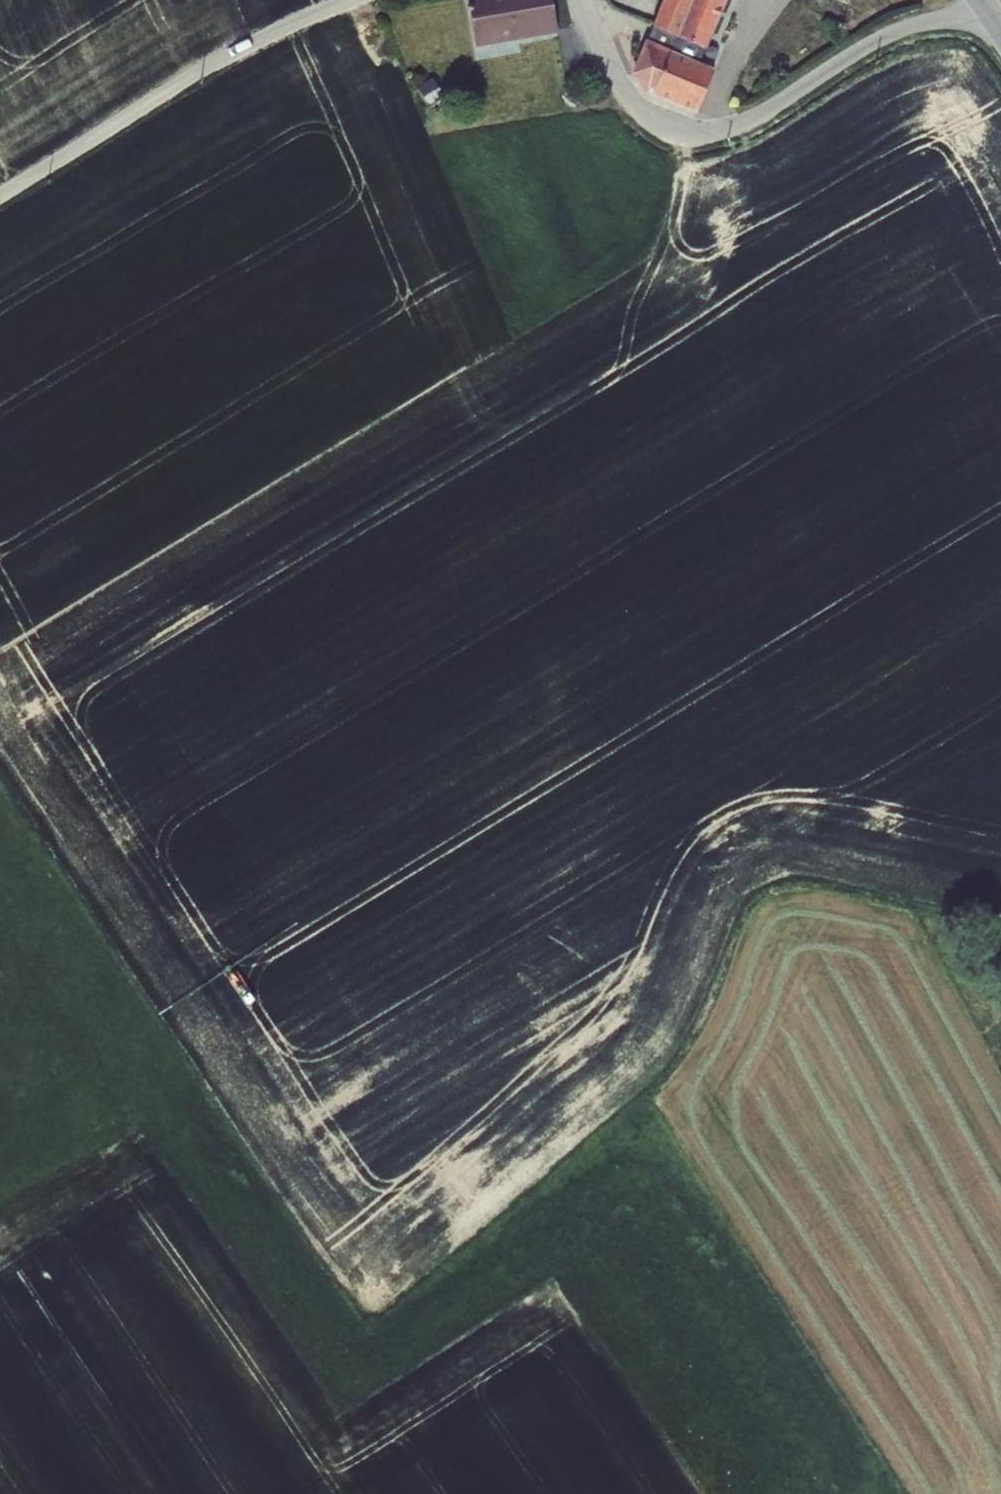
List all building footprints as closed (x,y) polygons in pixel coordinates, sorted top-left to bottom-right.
[(474,45),(556,31),(550,0),(466,0),(474,45)] [(633,73),(646,93),(695,113),(713,71),(697,64),(723,0),(663,0),(633,73)] [(442,99),(430,80),(415,90),(428,109),(442,99)]
